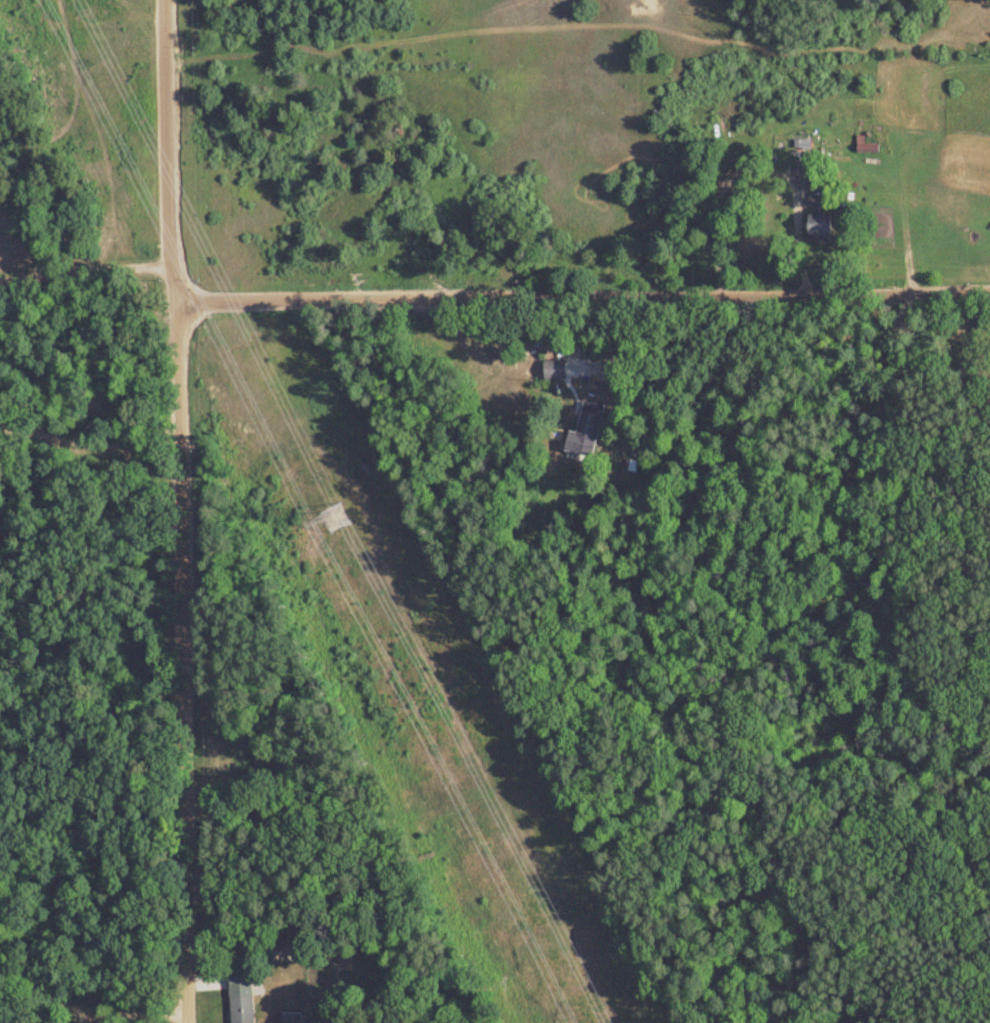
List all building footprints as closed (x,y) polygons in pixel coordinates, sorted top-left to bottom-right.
[(828,216),(806,216),(805,245),(827,245),(828,216)] [(541,362),(541,381),(563,381),(562,361),(541,362)] [(572,445),(593,448),(598,413),(576,410),(572,445)] [(251,994),(228,995),(229,1022),(252,1022),(251,994)]
